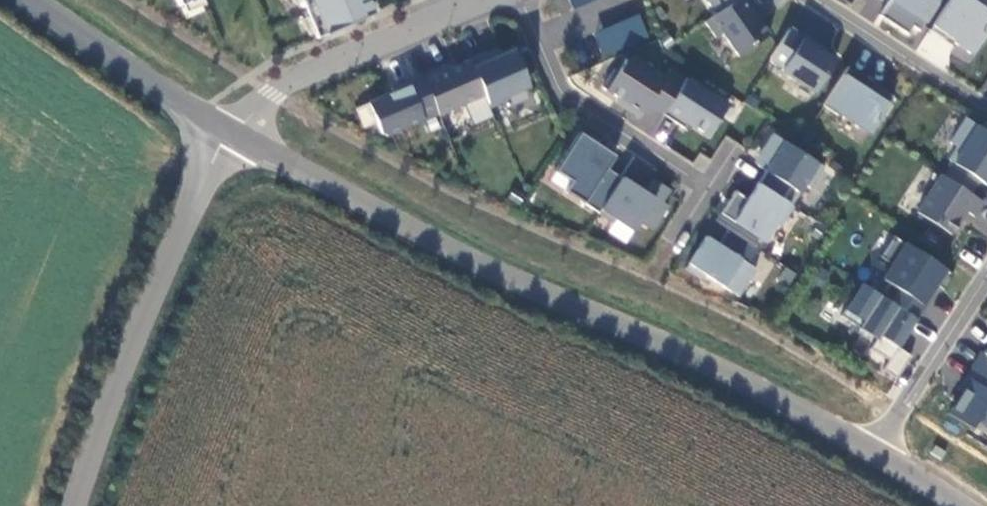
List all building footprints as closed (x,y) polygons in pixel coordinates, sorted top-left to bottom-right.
[(185,4),(188,12),(204,5),(202,0),(194,0),(185,4)] [(367,0),(300,0),(316,38),(373,14),(367,0)] [(718,12),(705,22),(716,38),(722,34),(739,56),(769,34),(757,18),(751,10),(760,4),(757,0),(736,0),(718,12)] [(718,12),(736,0),(706,0),(708,2),(709,0),(718,12)] [(880,16),(908,34),(913,26),(920,31),(940,0),(890,0),(880,16)] [(929,30),(944,40),(946,35),(955,41),(954,43),(970,54),(986,27),(986,6),(978,0),(949,0),(929,30)] [(593,32),(603,57),(650,39),(640,14),(593,32)] [(803,37),(789,29),(770,59),(783,67),(781,70),(815,92),(835,61),(825,53),(816,48),(818,45),(812,41),(804,35),(803,37)] [(816,48),(825,53),(827,50),(818,45),(816,48)] [(479,56),(469,60),(484,96),(489,107),(506,99),(505,96),(529,86),(514,51),(489,62),(485,53),(479,56)] [(438,115),(484,96),(469,60),(455,66),(439,73),(437,68),(421,75),(438,114),(438,115)] [(413,61),(390,71),(396,85),(419,75),(413,61)] [(870,133),(894,96),(861,75),(848,67),(823,106),(837,115),(839,113),(870,133)] [(438,114),(421,75),(406,81),(390,88),(392,93),(368,103),(381,133),(386,136),(438,114)] [(687,76),(662,115),(677,125),(684,129),(687,124),(708,136),(729,104),(687,76)] [(970,193),(979,180),(986,186),(986,132),(966,118),(950,143),(957,147),(948,161),(953,164),(945,177),(970,193)] [(606,168),(615,156),(595,143),(579,133),(555,171),(570,181),(564,191),(599,213),(621,178),(606,168)] [(766,171),(757,184),(791,205),(805,185),(810,188),(823,167),(772,134),(763,148),(758,155),(762,157),(757,166),(766,171)] [(753,163),(757,166),(762,157),(758,155),(753,163)] [(974,216),(984,202),(970,193),(945,177),(941,175),(917,212),(951,234),(958,224),(966,211),(974,216)] [(622,178),(621,178),(599,213),(613,223),(615,219),(633,232),(639,221),(653,230),(668,206),(662,203),(670,190),(654,180),(646,192),(636,187),(622,178)] [(765,242),(778,222),(782,225),(794,207),(791,205),(757,184),(748,199),(735,191),(729,200),(720,213),(765,242)] [(738,297),(756,269),(748,264),(757,249),(728,230),(718,245),(705,237),(699,248),(685,269),(701,280),(705,275),(738,297)] [(880,296),(916,319),(933,294),(930,292),(935,284),(943,289),(953,274),(893,235),(879,256),(892,265),(882,279),(888,283),(880,296)] [(898,348),(916,319),(861,283),(840,315),(858,327),(878,340),(881,336),(898,347),(898,348)] [(984,354),(981,353),(974,364),(965,378),(969,381),(961,393),(948,414),(971,428),(975,422),(986,430),(986,356),(984,354)] [(957,391),(961,393),(969,381),(965,378),(957,391)]
